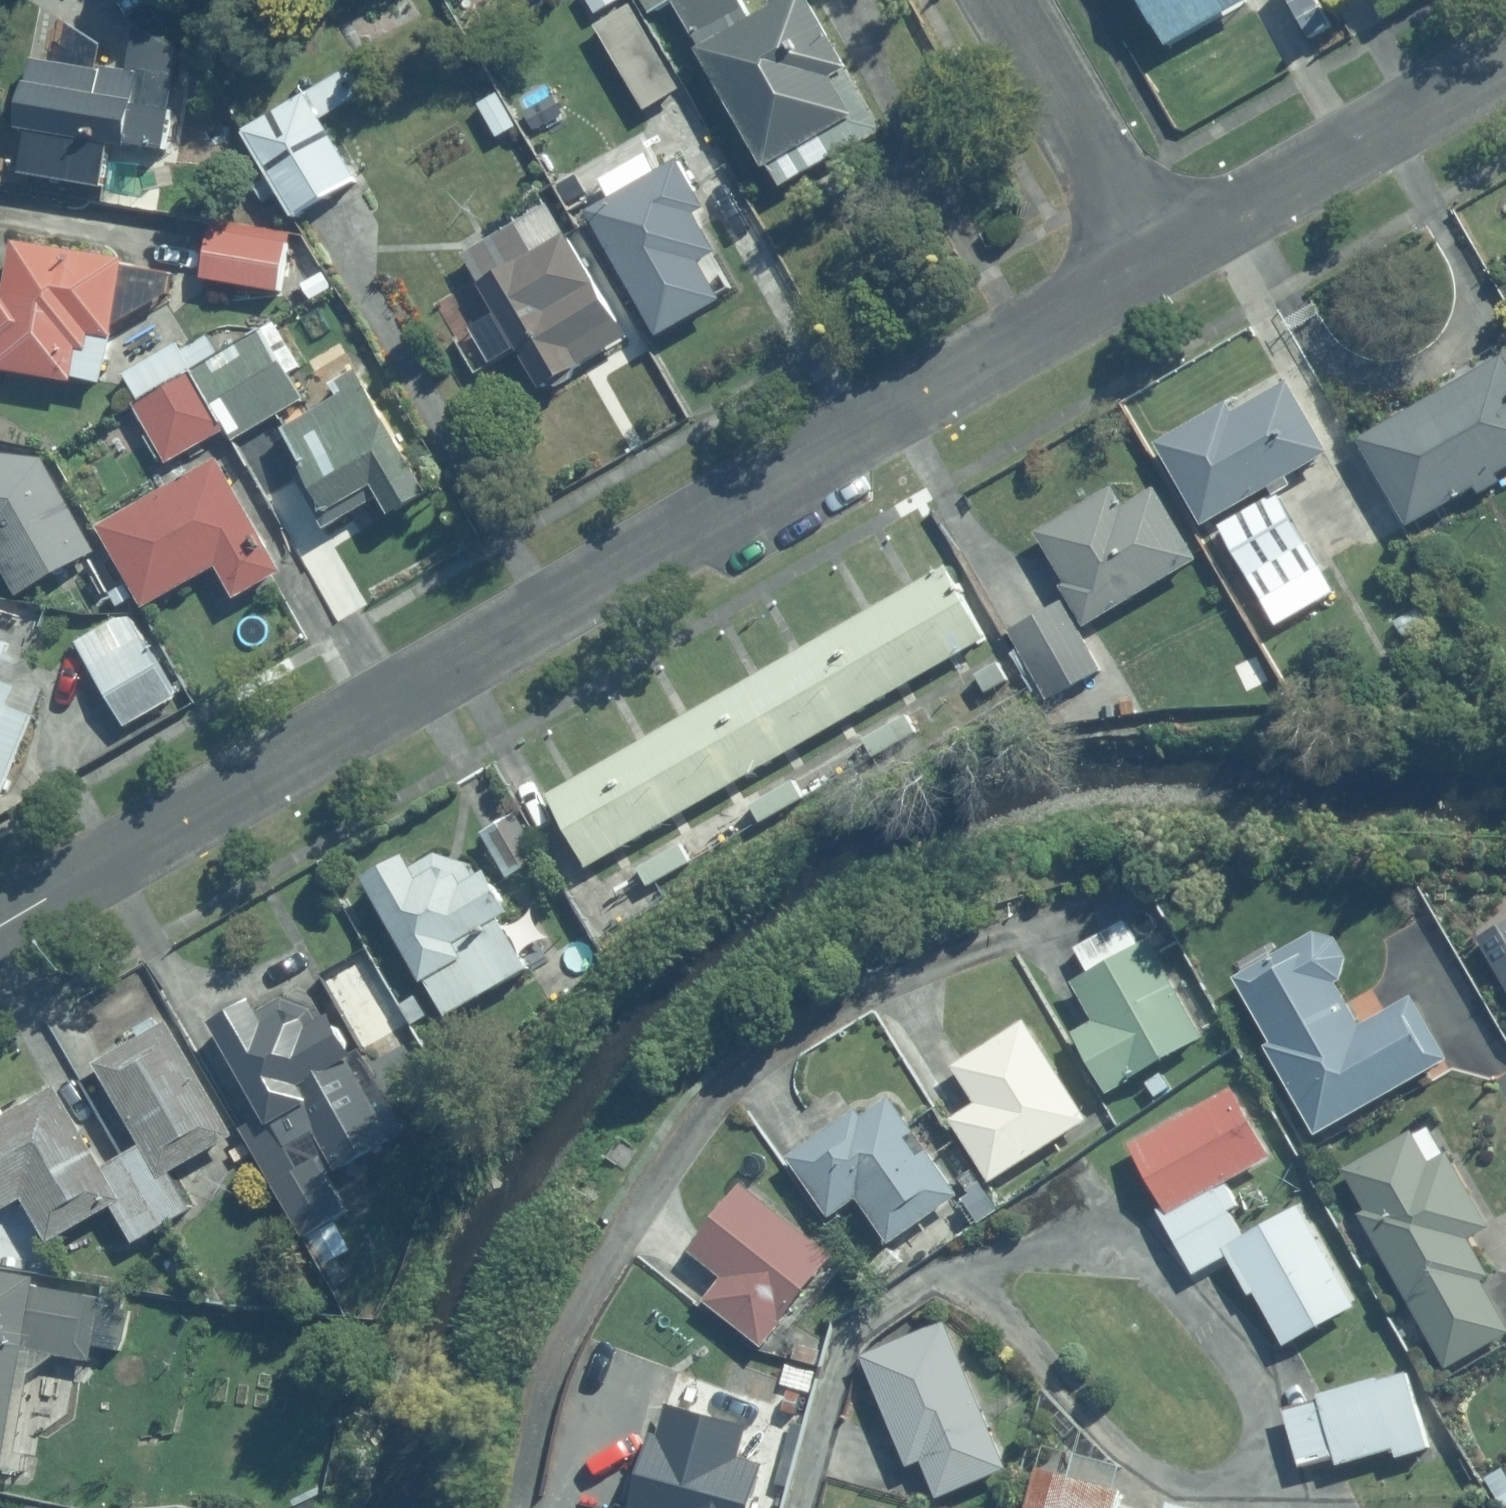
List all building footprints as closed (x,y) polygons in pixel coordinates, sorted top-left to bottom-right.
[(596,14),(618,0),(588,0),(596,14)] [(806,0),(781,0),(753,15),(745,0),(680,0),(703,44),(697,48),(765,164),(770,161),(785,188),(857,163),(806,0)] [(1245,0),(1144,0),(1168,44),(1246,1),(1245,0)] [(679,89),(631,4),(594,25),(645,109),(679,89)] [(180,51),(133,26),(126,70),(99,65),(98,69),(29,56),(14,127),(125,145),(125,141),(165,147),(180,51)] [(362,93),(346,67),(247,126),(296,214),(357,177),(321,117),(362,93)] [(516,126),(496,92),(478,103),(498,136),(516,126)] [(564,114),(554,95),(525,111),(535,130),(564,114)] [(707,207),(679,156),(656,169),(647,153),(601,179),(611,195),(587,208),(636,296),(718,250),(697,213),(707,207)] [(547,201),(462,251),(478,278),(434,302),(475,376),(517,347),(541,387),(629,334),(547,201)] [(288,239),(208,228),(201,278),(282,289),(288,239)] [(8,250),(1,295),(0,295),(0,368),(72,381),(72,375),(101,383),(114,332),(90,326),(98,265),(8,250)] [(303,399),(264,336),(198,373),(237,438),(303,399)] [(216,353),(207,337),(181,352),(175,341),(121,372),(139,398),(216,353)] [(427,491),(347,351),(300,378),(315,405),(280,425),(305,468),(294,474),(323,524),(380,492),(391,511),(427,491)] [(1357,438),(1407,526),(1475,486),(1479,493),(1503,481),(1498,474),(1505,469),(1505,359),(1502,353),(1357,438)] [(136,408),(165,462),(225,428),(195,374),(136,408)] [(1226,402),(1156,442),(1203,525),(1214,518),(1269,486),(1274,495),(1278,492),(1292,485),(1287,476),(1329,451),(1288,380),(1232,411),(1226,402)] [(0,452),(0,563),(18,595),(96,551),(42,456),(0,452)] [(218,458),(97,524),(144,606),(216,565),(235,598),(285,569),(218,458)] [(1143,475),(1037,537),(1088,627),(1198,566),(1143,475)] [(1334,592),(1278,492),(1274,495),(1269,486),(1214,518),(1276,626),(1334,592)] [(890,597),(931,669),(988,636),(946,565),(890,597)] [(133,597),(125,585),(111,592),(119,606),(133,597)] [(828,632),(870,704),(931,669),(890,597),(828,632)] [(1063,600),(1009,628),(1019,649),(1013,651),(1042,702),(1099,670),(1063,600)] [(1416,609),(1394,621),(1404,639),(1426,627),(1416,609)] [(130,618),(114,618),(75,640),(123,724),(174,695),(130,618)] [(46,693),(14,681),(40,633),(0,619),(0,795),(46,693)] [(777,662),(818,733),(870,704),(828,632),(777,662)] [(717,696),(759,768),(818,733),(777,662),(717,696)] [(977,674),(985,690),(1005,680),(996,664),(977,674)] [(663,727),(704,799),(759,768),(717,696),(663,727)] [(888,728),(897,743),(916,733),(907,717),(888,728)] [(607,759),(648,831),(704,799),(663,727),(607,759)] [(888,728),(866,740),(874,756),(897,743),(888,728)] [(607,759),(546,794),(588,866),(648,831),(607,759)] [(776,792),(785,808),(804,798),(795,782),(776,792)] [(776,792),(753,805),(762,821),(785,808),(776,792)] [(543,858),(516,810),(482,831),(510,878),(543,858)] [(663,855),(671,871),(690,861),(682,845),(663,855)] [(402,855),(362,876),(445,1017),(528,969),(500,917),(510,911),(488,869),(475,877),(468,863),(434,853),(409,867),(402,855)] [(663,855),(640,868),(649,884),(671,871),(663,855)] [(1479,937),(1505,986),(1505,922),(1479,937)] [(1312,932),(1234,976),(1272,1042),(1266,1045),(1315,1134),(1449,1058),(1412,995),(1360,1024),(1335,981),(1341,977),(1347,956),(1335,936),(1312,932)] [(1149,936),(1070,979),(1093,1021),(1074,1031),(1107,1092),(1130,1079),(1129,1078),(1204,1037),(1149,936)] [(427,1015),(416,996),(403,1002),(415,1023),(427,1015)] [(252,999),(211,1020),(263,1116),(243,1127),(306,1234),(347,1212),(328,1175),(392,1139),(390,1136),(404,1129),(360,1043),(350,1047),(329,1010),(322,1013),(319,1007),(282,997),(258,1010),(252,999)] [(141,1035),(94,1062),(141,1147),(160,1178),(170,1173),(233,1136),(168,1021),(158,1026),(152,1016),(135,1026),(141,1035)] [(1088,1119),(1024,1019),(952,1065),(976,1102),(949,1118),(990,1183),(1088,1119)] [(1170,1087),(1160,1072),(1145,1082),(1155,1097),(1170,1087)] [(19,1196),(49,1241),(111,1205),(121,1199),(102,1167),(55,1085),(0,1116),(0,1135),(31,1189),(19,1196)] [(1229,1087),(1128,1144),(1160,1205),(1156,1208),(1176,1239),(1228,1209),(1236,1203),(1224,1181),(1271,1156),(1229,1087)] [(857,1107),(787,1156),(828,1217),(857,1198),(888,1242),(957,1194),(927,1150),(918,1156),(905,1137),(913,1131),(889,1094),(862,1115),(857,1107)] [(1410,1130),(1342,1165),(1366,1208),(1360,1211),(1446,1367),(1505,1333),(1505,1325),(1482,1281),(1490,1275),(1468,1237),(1489,1226),(1447,1153),(1429,1162),(1410,1130)] [(19,1196),(31,1189),(0,1135),(0,1208),(19,1196)] [(141,1147),(125,1155),(166,1225),(191,1209),(170,1173),(160,1178),(141,1147)] [(125,1155),(102,1167),(121,1199),(111,1205),(134,1243),(166,1225),(125,1155)] [(738,1183),(686,1249),(722,1277),(703,1300),(762,1346),(782,1320),(780,1318),(831,1255),(738,1183)] [(997,1210),(980,1183),(968,1191),(971,1196),(964,1200),(978,1222),(997,1210)] [(1228,1209),(1176,1239),(1195,1270),(1228,1256),(1281,1346),(1358,1304),(1301,1201),(1240,1235),(1228,1209)] [(0,1274),(0,1473),(2,1473),(23,1350),(91,1363),(93,1344),(121,1350),(128,1311),(98,1308),(101,1297),(32,1285),(33,1279),(0,1274)] [(1006,1468),(945,1320),(862,1356),(908,1465),(921,1460),(936,1498),(1006,1468)] [(815,1363),(818,1350),(792,1343),(788,1356),(815,1363)] [(1318,1399),(1283,1407),(1299,1467),(1333,1459),(1335,1465),(1394,1447),(1395,1454),(1431,1448),(1409,1373),(1382,1379),(1379,1378),(1317,1394),(1318,1399)] [(809,1398),(786,1392),(779,1422),(801,1428),(809,1398)] [(764,1463),(739,1457),(748,1425),(664,1404),(656,1435),(648,1433),(629,1507),(751,1507),(764,1463)] [(1118,1504),(1123,1490),(1037,1467),(1026,1507),(1131,1507),(1118,1504)] [(1488,1477),(1505,1507),(1505,1468),(1488,1477)]
